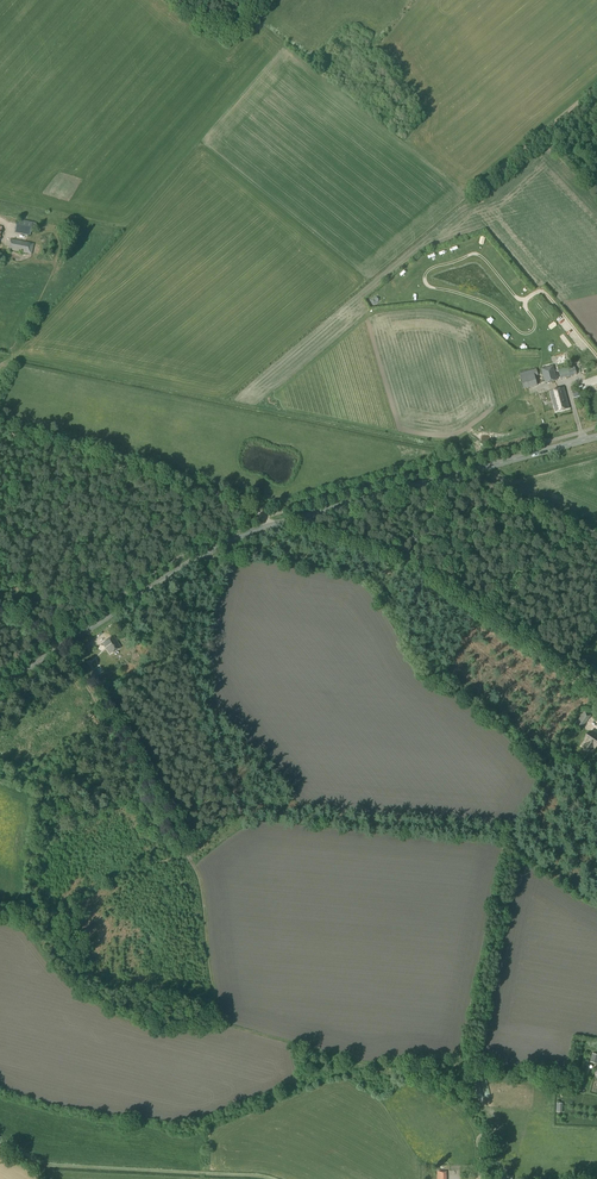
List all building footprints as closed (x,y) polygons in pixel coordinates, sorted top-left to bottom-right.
[(30,235),(32,223),(17,220),(14,232),(30,235)] [(31,255),(34,244),(11,240),(9,250),(31,255)] [(545,383),(557,380),(553,366),(541,369),(545,383)] [(592,366),(585,369),(587,374),(595,371),(592,366)] [(567,367),(561,369),(563,379),(570,377),(567,367)] [(519,374),(521,380),(530,378),(532,388),(538,387),(535,377),(538,376),(537,369),(519,374)] [(556,412),(569,408),(563,388),(550,392),(556,412)] [(109,655),(121,647),(113,636),(102,643),(109,655)] [(95,677),(101,674),(94,663),(93,663),(91,660),(86,663),(95,677)] [(586,722),(581,717),(578,722),(583,726),(586,722)] [(591,732),(585,741),(587,742),(585,746),(591,750),(593,747),(595,748),(596,744),(596,736),(591,732)]
